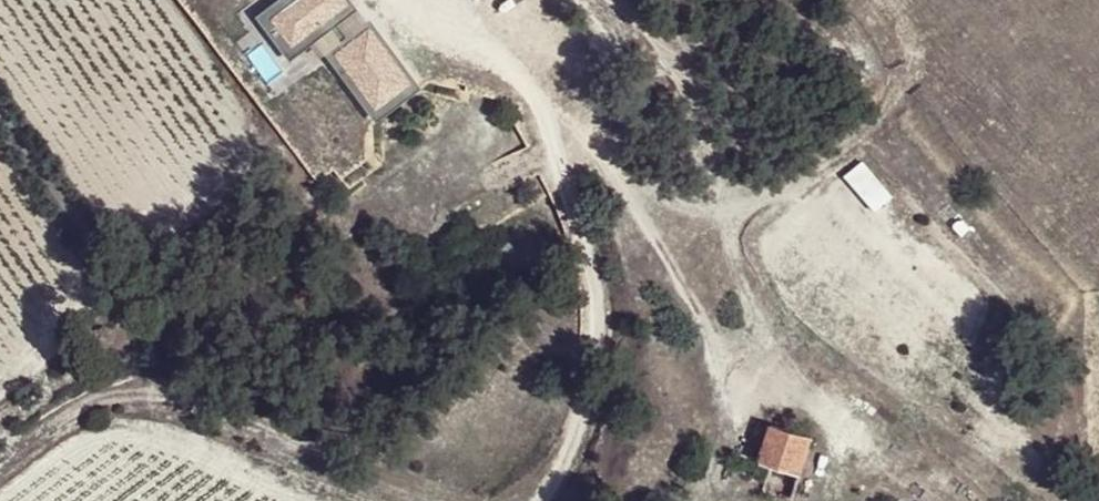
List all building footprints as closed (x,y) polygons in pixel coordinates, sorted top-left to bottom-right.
[(412,83),(370,30),(356,41),(340,21),(352,11),(343,0),(292,0),(264,22),(291,55),(324,29),(341,49),(336,57),(378,109),(412,83)] [(862,160),(843,175),(872,212),(891,197),(862,160)] [(200,233),(192,239),(197,247),(205,240),(200,233)] [(734,450),(724,475),(794,499),(814,439),(766,422),(754,458),(734,450)]
